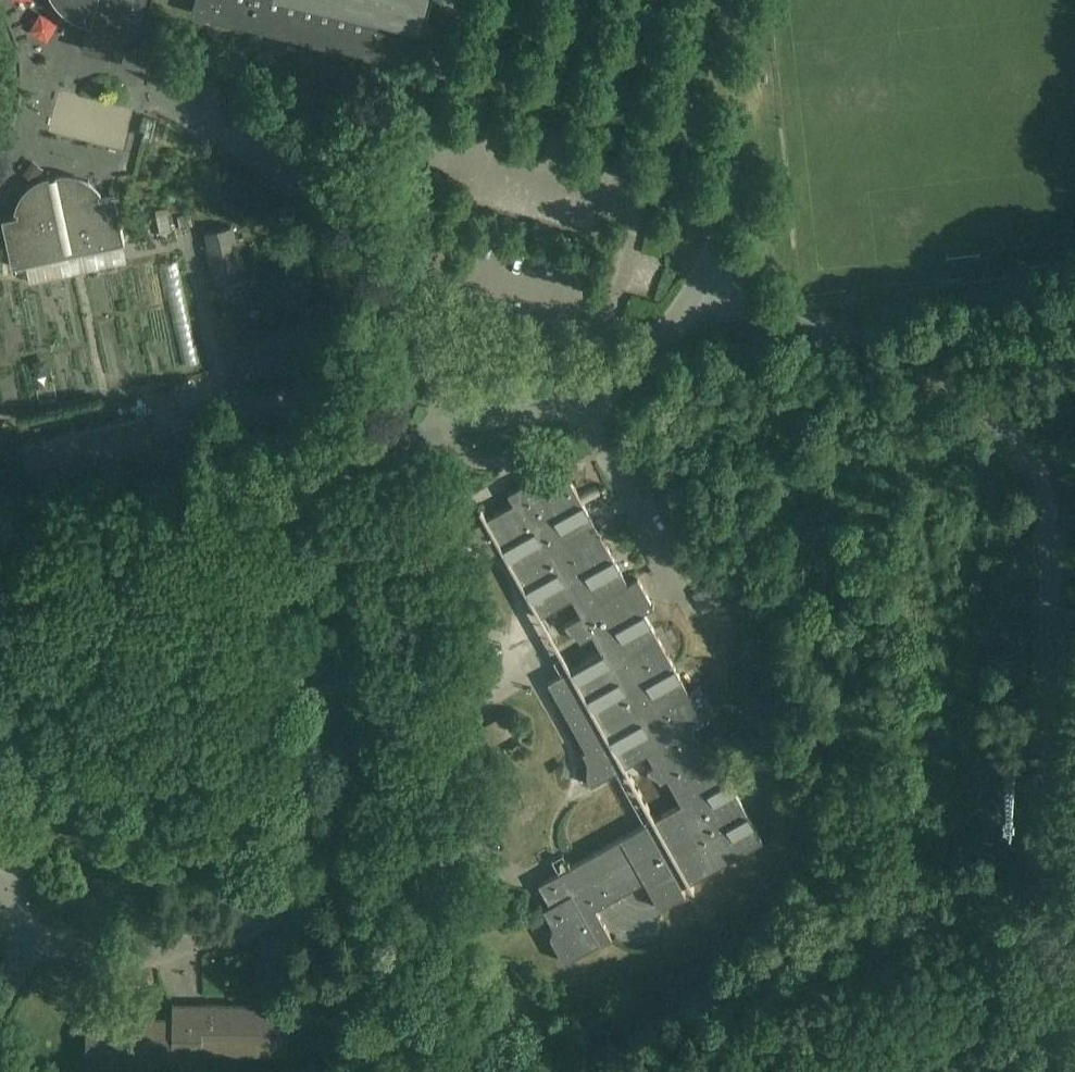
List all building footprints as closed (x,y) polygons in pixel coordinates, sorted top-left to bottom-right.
[(64,4),(71,11),(79,16),(84,18),(90,19),(82,49),(123,60),(127,41),(138,37),(140,39),(143,40),(153,0),(60,0),(64,4)] [(192,13),(410,68),(427,0),(195,0),(192,13)] [(18,217),(3,220),(14,271),(126,246),(115,196),(100,198),(100,195),(102,194),(100,192),(97,188),(93,184),(87,180),(79,177),(72,175),(64,175),(56,176),(56,178),(50,180),(49,177),(44,179),(37,182),(30,186),(26,190),(23,194),(20,198),(18,203),(16,207),(15,213),(18,213),(18,217)] [(231,226),(205,231),(217,284),(243,278),(231,226)] [(24,447),(37,501),(158,472),(145,418),(24,447)] [(654,816),(652,817),(653,819),(572,865),(569,860),(567,860),(570,866),(539,884),(550,904),(544,908),(553,925),(553,929),(551,934),(552,938),(565,962),(599,943),(600,945),(612,938),(596,908),(645,881),(660,908),(686,894),(682,886),(689,882),(693,890),(695,889),(691,882),(763,842),(728,778),(721,782),(692,729),(716,716),(699,687),(689,692),(644,612),(654,607),(638,577),(628,583),(564,468),(558,471),(553,472),(542,472),(536,473),(530,477),(532,480),(508,493),(514,504),(487,518),(481,508),(480,509),(485,519),(467,530),(470,536),(474,540),(484,545),(488,549),(491,555),(502,549),(541,619),(543,618),(542,616),(573,599),(582,615),(565,625),(566,628),(570,631),(576,635),(579,639),(581,642),(593,635),(602,651),(571,669),(570,666),(568,667),(570,670),(548,682),(586,750),(583,752),(586,758),(588,763),(587,774),(588,779),(592,785),(624,767),(626,770),(627,769),(626,766),(648,754),(654,765),(647,770),(649,772),(651,774),(657,778),(659,780),(661,782),(668,779),(682,804),(655,819),(654,816)] [(716,606),(736,597),(726,576),(706,585),(716,606)] [(216,1053),(289,1054),(289,1032),(300,1032),(300,1050),(365,1050),(365,1024),(352,1024),(352,1006),(300,1006),(300,1023),(289,1024),(289,1005),(173,1004),(173,1018),(87,1017),(86,1066),(202,1067),(202,1071),(216,1071),(216,1053)]
